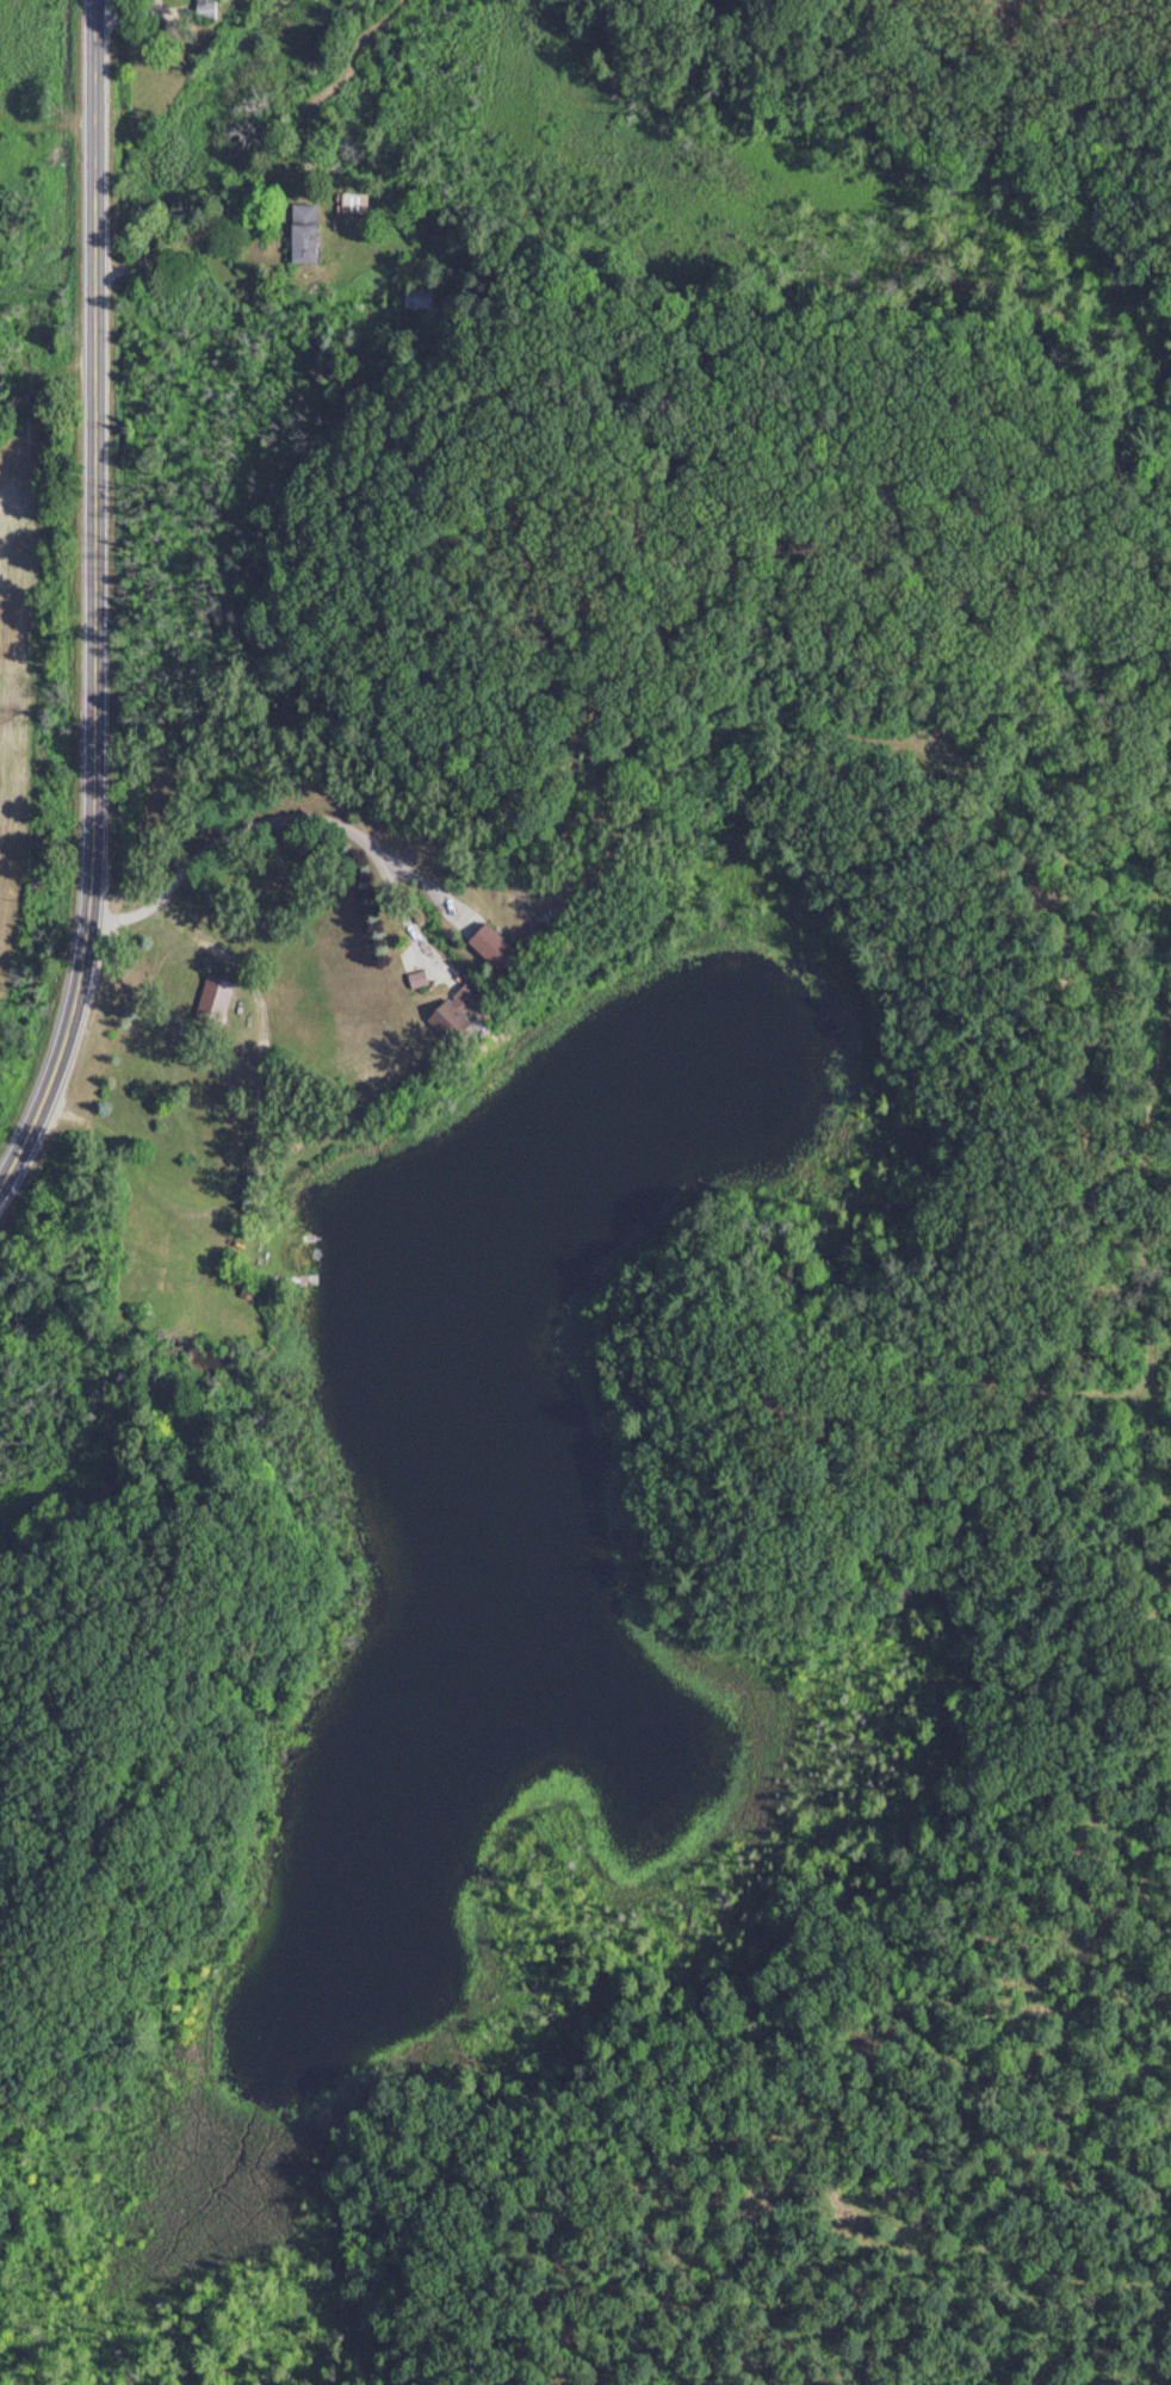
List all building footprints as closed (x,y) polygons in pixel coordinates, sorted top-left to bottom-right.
[(194,17),(214,18),(215,1),(206,1),(206,0),(195,0),(194,17)] [(365,213),(365,193),(341,193),(341,213),(365,213)] [(290,262),(316,262),(316,204),(290,204),(290,262)] [(431,309),(431,290),(404,290),(404,309),(431,309)] [(491,972),(511,952),(482,922),(462,942),(491,972)] [(424,983),(421,971),(406,975),(409,988),(424,983)] [(232,982),(205,975),(195,1018),(222,1025),(232,982)] [(421,1021),(443,1043),(485,1001),(463,978),(421,1021)]
